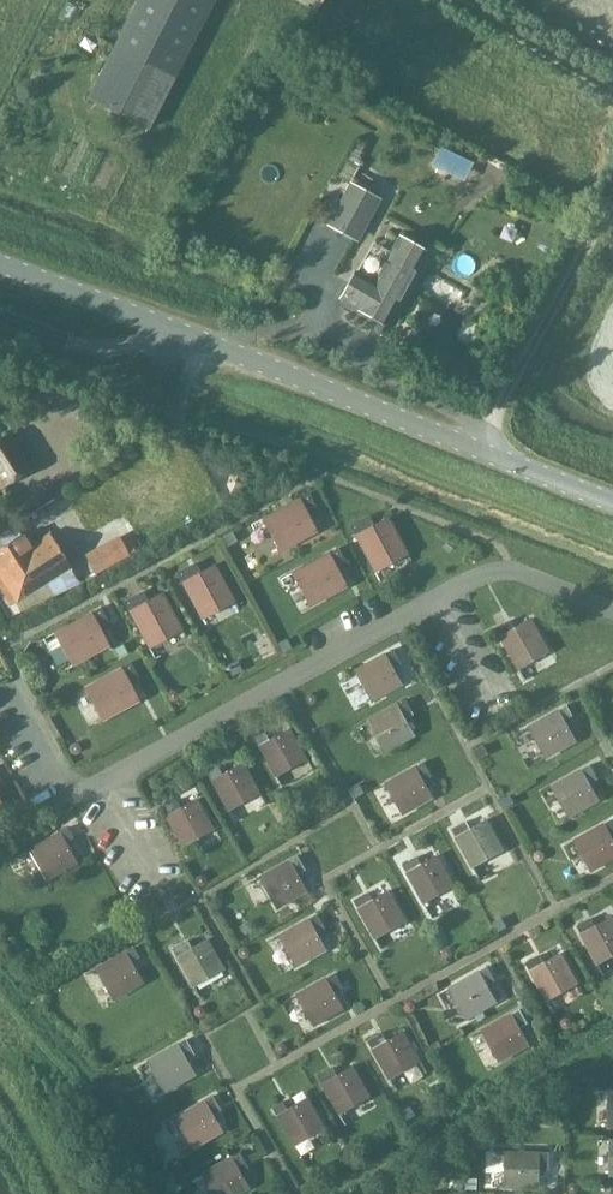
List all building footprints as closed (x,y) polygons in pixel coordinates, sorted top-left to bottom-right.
[(83,99),(143,130),(210,0),(134,0),(83,99)] [(311,14),(319,0),(288,0),(311,14)] [(381,199),(348,181),(324,225),(357,243),(381,199)] [(372,280),(355,271),(339,299),(356,309),(355,311),(381,325),(422,253),(396,238),(372,280)] [(0,441),(0,482),(2,485),(28,469),(7,437),(0,441)] [(280,552),(316,532),(304,512),(314,506),(307,494),(298,499),(261,518),(280,552)] [(407,554),(387,518),(367,529),(362,519),(349,526),(354,535),(354,536),(373,572),(407,554)] [(69,568),(48,535),(30,547),(22,535),(0,549),(0,595),(8,607),(69,568)] [(120,542),(87,560),(94,573),(127,555),(120,542)] [(309,607),(345,587),(334,567),(343,561),(336,549),(327,554),(291,573),(309,607)] [(234,601),(214,565),(194,576),(188,567),(176,574),(181,583),(200,619),(234,601)] [(181,630),(161,594),(141,605),(136,595),(123,602),(128,611),(128,612),(147,648),(181,630)] [(54,633),(72,666),(108,646),(97,626),(106,621),(99,608),(90,613),(54,633)] [(520,669),(549,653),(531,619),(510,631),(505,622),(496,628),(520,669)] [(391,663),(398,659),(393,648),(354,670),(371,702),(403,684),(391,663)] [(83,688),(101,721),(137,701),(126,681),(136,676),(129,663),(120,668),(119,668),(83,688)] [(404,714),(411,710),(405,700),(367,721),(385,752),(415,735),(404,714)] [(565,720),(572,716),(566,706),(529,727),(546,757),(576,741),(565,720)] [(276,776),(307,758),(289,727),(269,739),(265,732),(255,737),(276,776)] [(230,809),(260,792),(243,761),(222,774),(217,766),(207,771),(230,809)] [(421,777),(429,772),(424,762),(385,783),(402,814),(433,797),(421,777)] [(551,787),(568,817),(568,818),(599,801),(588,780),(596,776),(590,765),(551,787)] [(183,846),(214,828),(196,798),(176,810),(171,802),(161,807),(183,846)] [(612,833),(612,821),(612,819),(573,841),(590,871),(612,859),(612,841),(609,835),(612,833)] [(472,868),(503,850),(486,820),(465,832),(461,824),(451,830),(472,868)] [(64,842),(71,838),(65,828),(27,849),(45,880),(76,863),(64,842)] [(26,851),(19,838),(8,844),(15,857),(26,851)] [(295,870),(303,865),(297,855),(259,877),(276,908),(307,890),(295,870)] [(423,903),(454,886),(437,855),(416,867),(412,859),(402,864),(423,903)] [(375,939),(406,922),(388,890),(368,901),(364,894),(354,900),(375,939)] [(314,928),(322,924),(316,913),(278,935),(296,966),(326,949),(314,928)] [(612,955),(612,920),(611,916),(590,927),(586,920),(576,925),(598,964),(612,955)] [(194,987),(224,970),(206,939),(186,950),(181,942),(171,948),(194,987)] [(132,961),(139,957),(133,947),(95,969),(113,1000),(144,983),(132,961)] [(547,1001),(577,984),(560,952),(539,964),(535,957),(525,962),(547,1001)] [(485,981),(493,977),(486,966),(447,988),(465,1020),(496,1002),(485,981)] [(332,988),(340,984),(334,973),(295,995),(313,1026),(344,1008),(332,988)] [(517,1025),(526,1020),(519,1008),(480,1031),(498,1062),(529,1045),(517,1025)] [(389,1079),(420,1062),(402,1031),(381,1043),(377,1035),(367,1041),(389,1079)] [(184,1054),(191,1049),(185,1039),(147,1060),(165,1092),(195,1074),(184,1054)] [(339,1114),(370,1097),(352,1066),(331,1077),(327,1069),(317,1075),(339,1114)] [(211,1110),(218,1106),(213,1096),(175,1118),(192,1148),(223,1130),(211,1110)] [(294,1146),(325,1128),(307,1097),(286,1108),(282,1100),(272,1106),(294,1146)] [(538,1161),(548,1162),(548,1151),(503,1150),(503,1184),(538,1185),(538,1161)] [(245,1162),(239,1152),(201,1173),(213,1193),(238,1193),(249,1188),(237,1167),(245,1162)]
